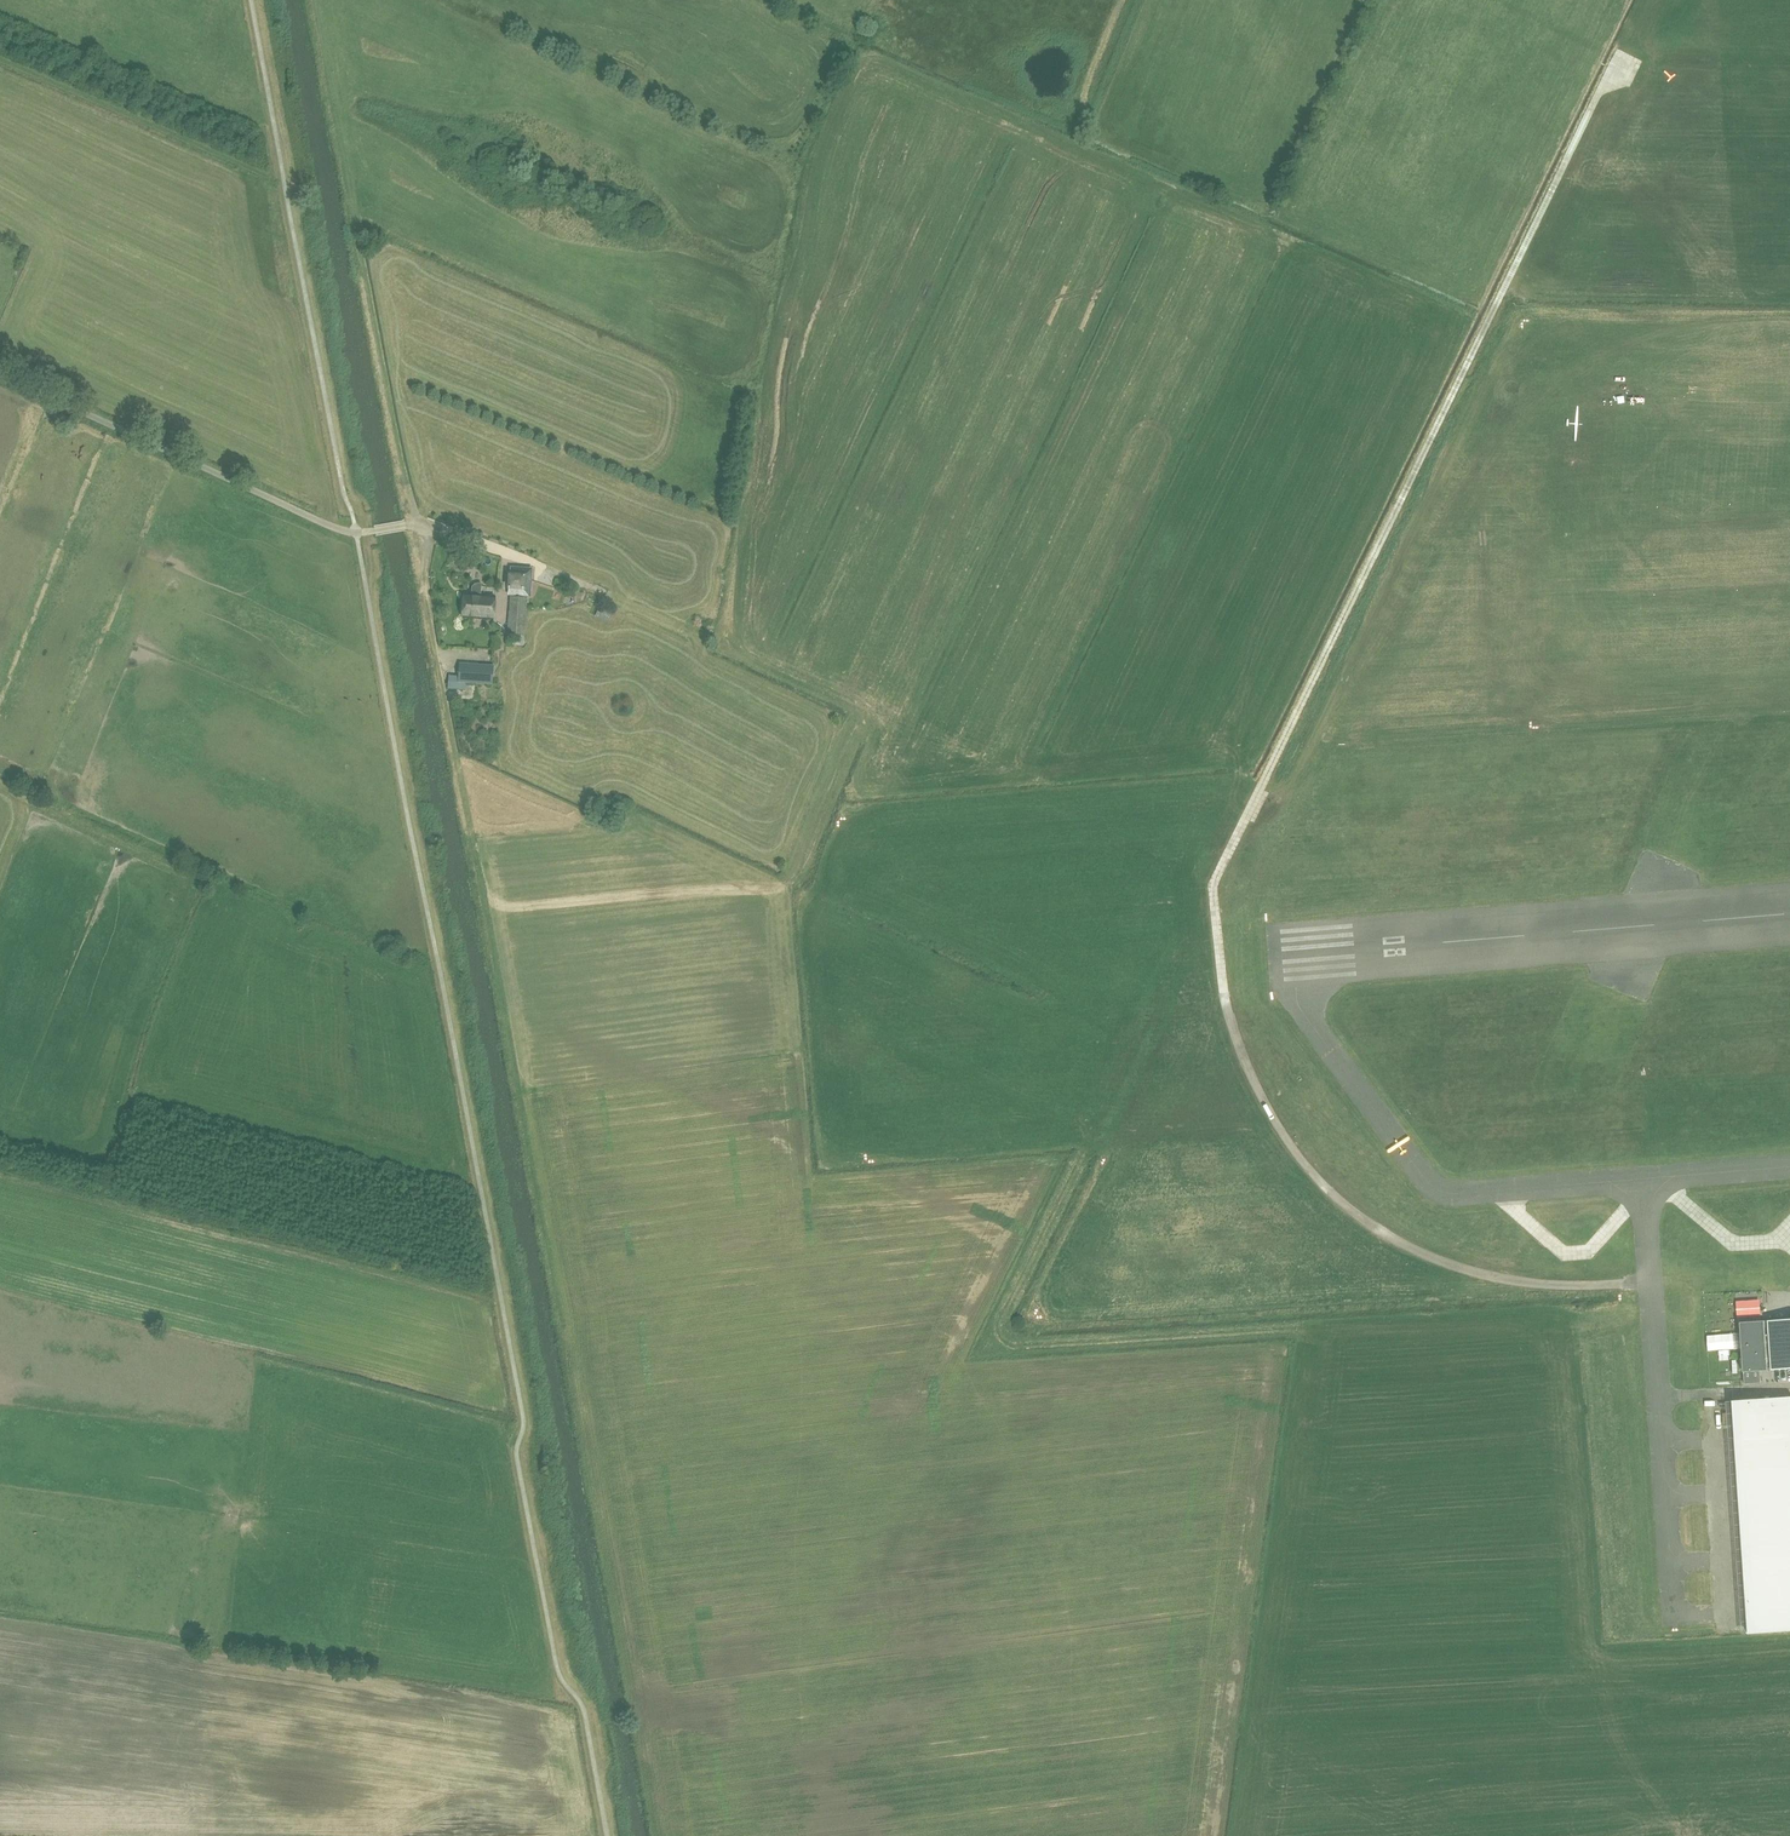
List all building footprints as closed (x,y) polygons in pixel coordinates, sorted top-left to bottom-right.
[(511,568),(509,594),(529,595),(531,569),(511,568)] [(465,594),(463,617),(493,619),(495,596),(481,595),(482,586),(482,584),(478,583),(477,583),(476,584),(475,584),(474,584),(474,585),(473,585),(473,586),(472,587),(472,588),(471,594),(465,594)] [(510,596),(507,634),(524,636),(527,598),(510,596)] [(600,607),(597,616),(608,621),(612,611),(600,607)] [(460,663),(459,682),(492,684),(494,665),(460,663)] [(1741,1322),(1744,1371),(1745,1383),(1758,1382),(1757,1370),(1768,1370),(1768,1368),(1771,1368),(1772,1369),(1789,1368),(1789,1319),(1768,1321),(1768,1322),(1764,1322),(1764,1321),(1741,1322)] [(1733,1401),(1736,1448),(1789,1444),(1789,1397),(1733,1401)] [(1736,1448),(1739,1486),(1789,1482),(1789,1444),(1736,1448)] [(1739,1486),(1742,1536),(1789,1533),(1789,1482),(1739,1486)] [(1742,1536),(1745,1572),(1789,1569),(1789,1533),(1742,1536)] [(1745,1572),(1749,1634),(1789,1631),(1789,1569),(1745,1572)]
